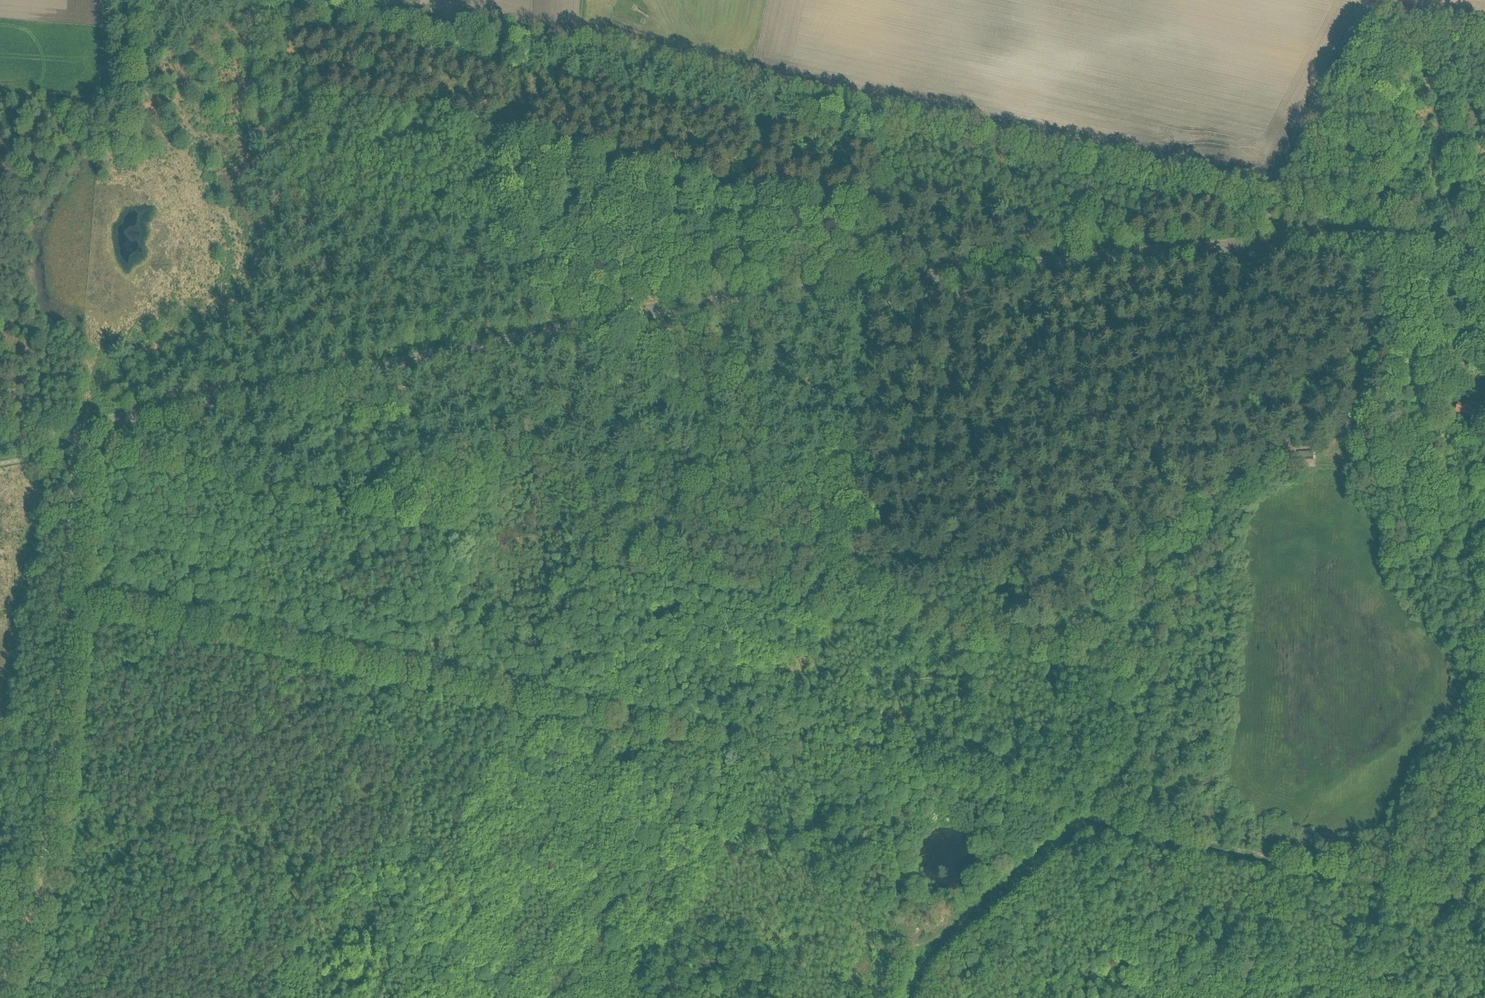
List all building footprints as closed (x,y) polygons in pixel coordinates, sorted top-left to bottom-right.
[(1483,407),(1466,400),(1465,405),(1459,402),(1455,413),(1480,422),(1483,412),(1484,414),(1484,404),(1483,407)] [(1299,465),(1314,465),(1313,452),(1298,452),(1299,465)]
